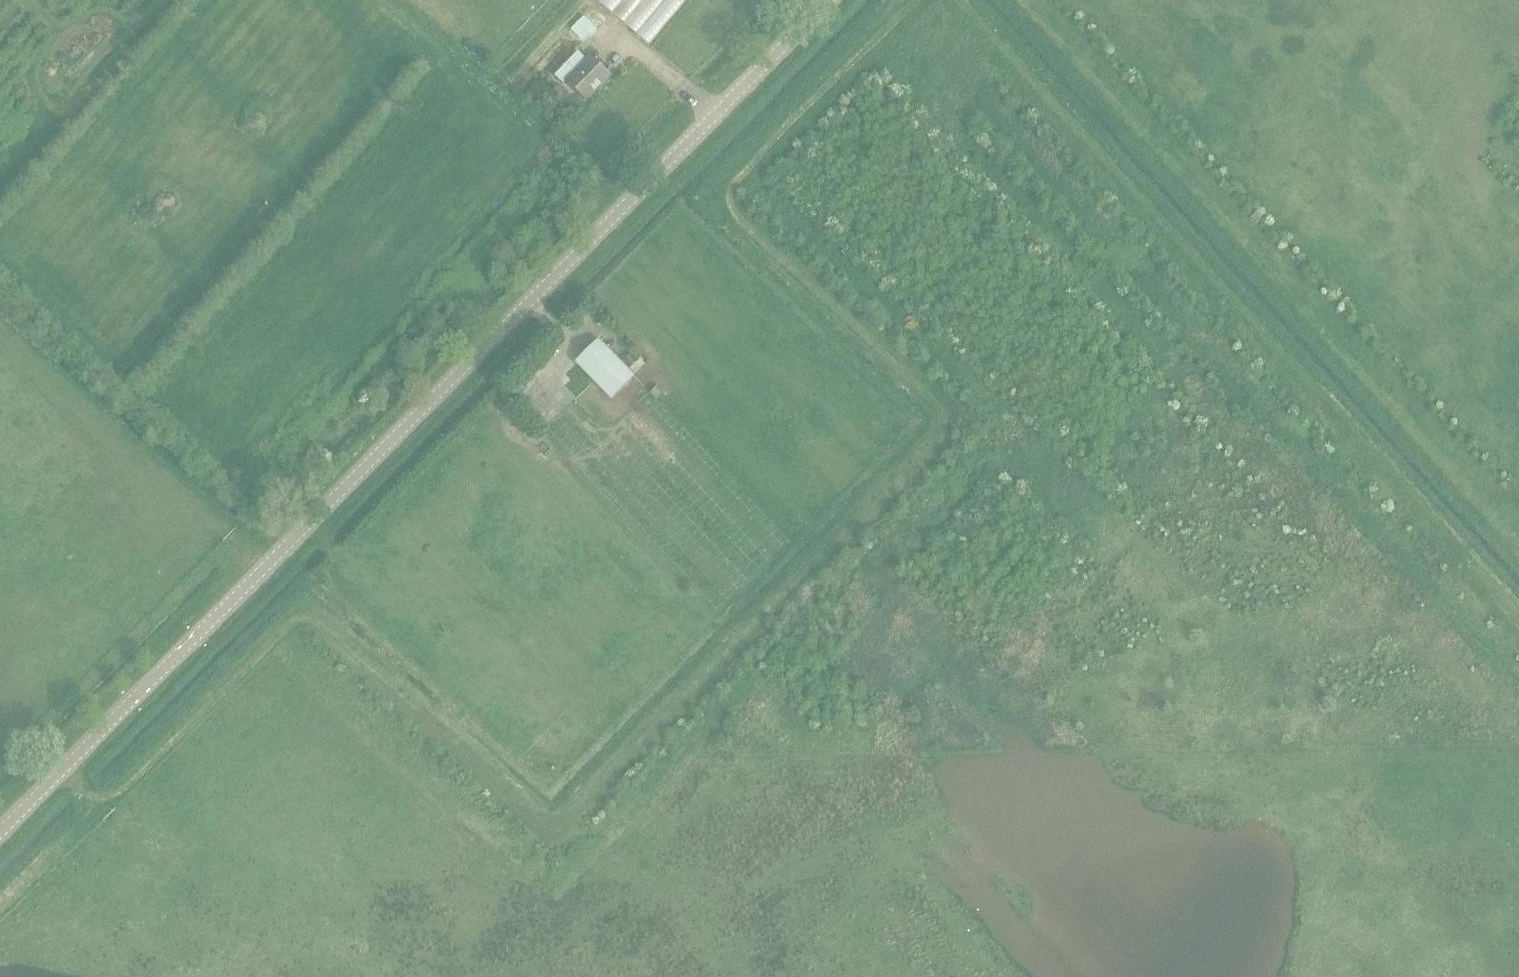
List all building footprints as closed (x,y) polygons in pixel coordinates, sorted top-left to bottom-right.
[(590,56),(586,59),(578,51),(554,75),(563,84),(566,80),(587,101),(611,76),(590,56)] [(576,363),(610,397),(633,375),(599,340),(576,363)]
